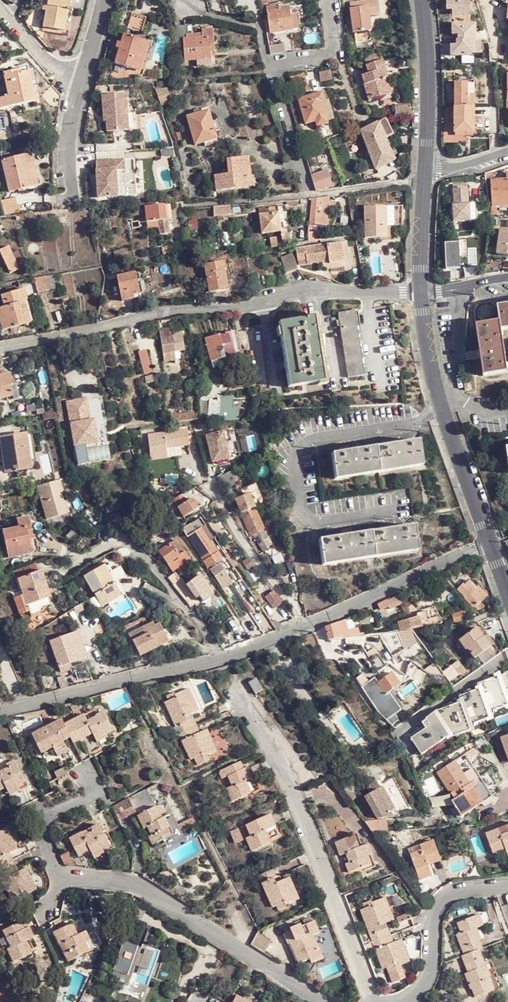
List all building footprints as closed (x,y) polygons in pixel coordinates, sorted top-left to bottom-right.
[(39,5),(43,6),(40,26),(61,29),(66,0),(40,0),(39,5)] [(353,32),(368,30),(369,29),(368,17),(381,15),(379,0),(365,0),(349,2),(353,32)] [(465,0),(446,0),(446,7),(452,7),(453,12),(465,12),(465,0)] [(266,10),(269,33),(298,29),(295,6),(266,10)] [(131,11),(128,27),(142,30),(146,15),(131,11)] [(473,40),(473,22),(452,23),(452,34),(459,35),(459,40),(456,40),(456,45),(450,45),(450,55),(472,56),(473,40)] [(174,26),(170,43),(183,42),(185,59),(216,56),(213,28),(202,29),(202,31),(203,36),(183,38),(183,33),(182,26),(174,26)] [(368,30),(353,32),(355,42),(369,39),(368,30)] [(117,64),(139,69),(146,39),(125,34),(117,64)] [(146,39),(139,69),(145,70),(152,40),(146,39)] [(481,40),(476,40),(473,40),(472,56),(480,56),(481,40)] [(269,44),(271,54),(284,53),(283,43),(269,44)] [(370,79),(361,81),(367,101),(389,94),(385,79),(387,78),(382,61),(365,66),(368,74),(370,79)] [(0,96),(0,99),(2,108),(35,101),(31,85),(35,84),(32,71),(29,71),(28,67),(26,65),(22,65),(11,67),(12,72),(3,73),(8,95),(0,96)] [(317,71),(320,81),(332,78),(329,68),(317,71)] [(454,84),(454,116),(456,121),(460,133),(474,133),(475,84),(454,84)] [(156,88),(160,104),(170,102),(166,86),(156,88)] [(298,99),(305,124),(326,118),(322,103),(325,102),(322,92),(298,99)] [(125,94),(101,96),(102,116),(105,116),(105,122),(105,132),(127,131),(126,114),(125,94)] [(188,117),(195,145),(217,139),(209,110),(188,117)] [(134,114),(126,114),(127,131),(135,131),(134,114)] [(359,132),(370,155),(389,146),(385,139),(394,134),(386,118),(359,132)] [(389,146),(370,155),(376,169),(395,160),(389,146)] [(27,162),(25,153),(4,158),(10,190),(31,186),(27,162)] [(215,174),(216,189),(247,186),(246,176),(250,176),(247,156),(226,159),(228,173),(215,174)] [(123,160),(95,161),(97,198),(117,197),(116,171),(121,171),(124,171),(123,160)] [(27,162),(31,186),(36,185),(32,162),(27,162)] [(492,208),(496,208),(507,207),(507,174),(507,181),(490,181),(492,208)] [(310,179),(313,190),(328,186),(325,175),(310,179)] [(452,206),(453,223),(476,221),(475,205),(468,205),(467,185),(452,186),(453,206),(452,206)] [(307,217),(307,223),(324,228),(330,196),(321,198),(312,199),(310,199),(307,217)] [(2,201),(6,215),(21,212),(20,204),(17,204),(16,198),(2,201)] [(170,204),(165,204),(152,206),(152,211),(153,222),(156,221),(157,233),(167,232),(166,220),(171,219),(170,204)] [(229,205),(212,206),(214,218),(230,216),(229,205)] [(391,226),(403,226),(402,206),(364,207),(365,239),(392,237),(391,226)] [(259,208),(261,233),(280,232),(280,240),(286,240),(284,207),(259,208)] [(498,225),(495,255),(507,256),(507,226),(498,225)] [(458,242),(444,243),(446,268),(460,268),(460,257),(468,256),(467,239),(458,240),(458,242)] [(298,250),(299,261),(307,260),(308,263),(328,261),(329,264),(343,263),(341,244),(298,250)] [(348,244),(341,244),(343,263),(344,267),(350,267),(348,244)] [(113,252),(115,260),(120,258),(121,260),(127,258),(125,249),(113,252)] [(1,257),(9,273),(18,269),(10,253),(1,257)] [(281,258),(285,273),(298,270),(293,254),(281,258)] [(486,258),(485,275),(493,274),(495,259),(486,258)] [(204,265),(210,293),(228,288),(225,272),(226,272),(224,261),(204,265)] [(117,277),(121,302),(134,299),(134,295),(140,294),(136,274),(117,277)] [(3,331),(30,322),(24,299),(27,298),(24,288),(1,294),(4,306),(0,307),(0,322),(3,331)] [(440,302),(441,311),(448,309),(447,301),(440,302)] [(501,332),(507,331),(507,305),(497,307),(499,323),(501,332)] [(489,307),(488,306),(486,306),(485,306),(483,306),(481,306),(480,307),(479,308),(478,310),(478,312),(477,313),(477,315),(477,317),(479,319),(480,320),(481,321),(483,322),(485,322),(487,322),(488,321),(491,320),(491,319),(492,318),(493,316),(493,315),(493,312),(492,310),(492,309),(491,308),(490,307),(489,307)] [(337,313),(347,378),(364,375),(354,310),(337,313)] [(278,323),(288,387),(323,382),(313,317),(278,323)] [(507,372),(501,332),(499,323),(475,327),(482,376),(507,372)] [(241,329),(258,392),(267,389),(251,326),(241,329)] [(160,337),(164,361),(176,360),(175,352),(184,350),(181,334),(170,336),(169,329),(159,330),(160,337)] [(211,363),(207,364),(208,368),(241,359),(233,331),(203,339),(211,363)] [(140,373),(149,372),(148,349),(139,350),(140,373)] [(16,395),(14,382),(11,383),(10,374),(0,376),(0,398),(16,395)] [(145,377),(146,384),(154,382),(152,375),(145,377)] [(216,405),(216,419),(237,416),(237,408),(230,406),(230,394),(220,392),(216,405)] [(64,398),(71,444),(95,441),(88,395),(64,398)] [(170,414),(171,424),(179,423),(179,413),(170,414)] [(230,440),(227,429),(204,434),(210,461),(227,457),(224,441),(230,440)] [(147,435),(150,460),(165,458),(189,455),(186,431),(147,435)] [(5,472),(29,468),(23,434),(0,438),(0,439),(5,472)] [(73,446),(77,464),(109,457),(105,435),(95,437),(96,441),(73,446)] [(330,453),(334,479),(420,466),(416,440),(330,453)] [(218,476),(225,488),(237,481),(230,469),(218,476)] [(246,493),(252,506),(263,500),(253,482),(247,485),(241,488),(244,494),(246,493)] [(41,496),(50,519),(70,512),(63,489),(41,496)] [(240,513),(253,507),(252,506),(246,493),(244,494),(233,498),(240,513)] [(175,502),(180,514),(197,507),(193,495),(175,502)] [(240,513),(251,535),(263,528),(253,507),(240,513)] [(200,516),(179,529),(183,535),(192,528),(195,532),(188,536),(207,567),(211,565),(221,558),(209,540),(214,537),(200,516)] [(2,531),(6,543),(28,539),(32,538),(27,517),(15,519),(17,527),(2,531)] [(317,540),(322,566),(417,551),(413,525),(317,540)] [(263,528),(251,535),(261,551),(272,545),(263,528)] [(177,551),(182,549),(175,538),(171,541),(177,551)] [(28,539),(6,543),(7,551),(30,546),(28,539)] [(156,552),(166,565),(178,556),(168,544),(156,552)] [(178,556),(166,565),(171,571),(189,559),(184,552),(178,556)] [(221,558),(211,565),(212,567),(210,569),(219,583),(221,582),(225,588),(234,583),(220,562),(222,561),(221,558)] [(108,562),(103,564),(120,594),(108,601),(111,606),(127,596),(108,562)] [(87,573),(84,575),(101,606),(108,601),(120,594),(103,564),(87,573)] [(16,576),(22,596),(25,604),(30,603),(44,598),(38,580),(40,579),(37,569),(16,576)] [(190,607),(194,604),(195,603),(193,600),(189,595),(185,590),(182,587),(178,581),(173,575),(172,574),(168,578),(190,607)] [(477,609),(483,603),(475,595),(478,591),(470,583),(466,586),(465,585),(458,591),(477,609)] [(475,595),(483,603),(486,600),(478,591),(475,595)] [(274,610),(284,604),(274,592),(266,598),(274,610)] [(398,595),(377,604),(382,613),(402,604),(398,595)] [(25,604),(22,596),(14,598),(20,615),(32,611),(30,603),(25,604)] [(269,620),(260,606),(253,610),(263,624),(269,620)] [(426,629),(429,629),(425,611),(420,612),(418,615),(418,616),(422,630),(426,629)] [(401,632),(411,631),(414,631),(422,630),(418,616),(399,622),(401,632)] [(339,640),(358,638),(356,629),(347,630),(344,618),(336,622),(339,640)] [(155,622),(125,638),(129,646),(135,643),(142,656),(171,641),(161,623),(157,625),(155,622)] [(326,626),(329,641),(339,640),(336,622),(326,626)] [(475,657),(491,646),(483,635),(482,636),(476,627),(460,640),(467,649),(468,649),(475,657)] [(401,632),(397,633),(403,649),(416,644),(411,631),(401,632)] [(483,635),(491,646),(495,643),(487,632),(483,635)] [(49,642),(59,668),(83,659),(77,642),(73,643),(69,634),(49,642)] [(458,660),(442,668),(448,679),(464,671),(458,660)] [(386,694),(400,685),(392,673),(372,687),(368,682),(361,688),(377,713),(386,720),(398,712),(386,694)] [(476,685),(478,690),(487,713),(507,706),(507,676),(507,673),(476,685)] [(249,684),(257,696),(264,692),(257,680),(249,684)] [(166,704),(180,735),(198,727),(195,721),(189,723),(187,717),(199,713),(188,691),(177,697),(176,694),(167,698),(169,702),(166,704)] [(487,713),(479,693),(472,695),(471,692),(458,697),(460,703),(468,726),(489,719),(487,713)] [(470,731),(461,706),(453,709),(453,706),(435,712),(438,720),(448,737),(449,738),(470,731)] [(66,722),(73,738),(76,743),(95,733),(100,742),(111,736),(108,732),(115,728),(105,710),(98,713),(95,708),(66,722)] [(425,719),(426,722),(435,716),(433,713),(425,719)] [(420,754),(448,737),(438,720),(435,716),(426,722),(429,726),(409,738),(420,754)] [(66,722),(63,718),(33,733),(43,754),(56,747),(61,756),(70,752),(66,742),(73,738),(66,722)] [(198,727),(180,735),(192,761),(196,759),(200,767),(211,761),(209,756),(217,753),(207,731),(201,733),(198,727)] [(465,755),(455,761),(469,783),(472,782),(476,787),(474,788),(483,802),(493,796),(465,755)] [(436,773),(454,800),(474,788),(476,787),(472,782),(469,783),(455,761),(436,773)] [(9,787),(13,798),(24,794),(23,791),(29,788),(17,762),(0,769),(0,791),(9,787)] [(242,763),(227,770),(235,787),(228,790),(234,802),(252,794),(248,782),(255,779),(251,768),(245,770),(242,763)] [(57,780),(67,776),(63,766),(53,770),(57,780)] [(379,819),(387,818),(373,793),(381,789),(377,781),(368,787),(371,793),(365,796),(379,819)] [(343,789),(352,801),(360,794),(351,783),(343,789)] [(373,793),(387,818),(398,817),(383,787),(381,789),(373,793)] [(474,788),(454,800),(451,802),(460,816),(483,802),(474,788)] [(131,798),(115,806),(122,820),(132,816),(131,813),(136,810),(131,798)] [(155,845),(177,834),(172,826),(176,824),(177,824),(172,815),(165,818),(159,806),(140,816),(147,828),(150,826),(155,836),(151,837),(155,845)] [(249,840),(255,853),(272,845),(267,832),(277,827),(271,815),(249,825),(254,837),(249,840)] [(182,829),(197,822),(194,817),(180,825),(182,829)] [(367,822),(375,832),(386,832),(385,821),(367,822)] [(86,831),(72,838),(81,856),(93,849),(95,853),(96,853),(99,858),(109,853),(107,851),(119,845),(112,832),(108,833),(103,824),(87,832),(86,831)] [(487,833),(495,852),(507,848),(507,851),(507,825),(487,833)] [(15,859),(12,852),(19,849),(9,828),(0,832),(0,866),(15,859)] [(233,833),(238,844),(247,841),(242,829),(233,833)] [(349,865),(352,872),(373,865),(370,858),(374,856),(370,844),(360,848),(356,837),(338,844),(344,858),(349,856),(353,863),(349,865)] [(169,852),(175,864),(200,850),(194,838),(169,852)] [(413,854),(422,879),(435,874),(431,864),(443,859),(435,840),(422,845),(424,849),(413,854)] [(0,866),(0,872),(12,899),(16,897),(19,902),(26,898),(25,895),(35,891),(29,878),(32,877),(27,867),(15,872),(13,869),(18,867),(15,859),(0,866)] [(261,876),(275,909),(279,907),(281,912),(289,908),(289,906),(301,901),(291,878),(284,880),(278,868),(261,876)] [(29,878),(35,891),(38,889),(32,877),(29,878)] [(362,909),(374,940),(392,934),(387,922),(395,919),(387,897),(374,902),(372,900),(365,903),(366,908),(362,909)] [(481,949),(483,948),(480,940),(482,939),(478,928),(486,925),(482,915),(460,923),(464,932),(459,934),(466,954),(481,949)] [(8,947),(14,960),(34,952),(29,940),(36,936),(32,925),(30,926),(27,920),(5,929),(12,946),(8,947)] [(293,944),(301,964),(312,960),(313,964),(326,959),(322,950),(326,949),(320,936),(323,935),(317,921),(303,927),(302,925),(291,928),(293,932),(286,935),(290,945),(293,944)] [(64,951),(67,959),(92,948),(88,939),(90,939),(85,928),(77,932),(72,922),(54,930),(64,951)] [(259,933),(251,943),(265,951),(272,941),(259,933)] [(392,934),(374,940),(384,967),(388,965),(391,973),(405,968),(403,964),(411,961),(403,939),(395,942),(392,934)] [(127,979),(136,943),(120,939),(111,975),(127,979)] [(143,994),(158,951),(143,946),(136,965),(132,964),(126,982),(131,983),(129,989),(143,994)] [(481,949),(466,954),(463,955),(470,971),(465,973),(472,989),(474,989),(477,996),(496,989),(491,975),(481,949)] [(467,999),(464,993),(457,999),(456,1001),(468,1001),(467,999)]
